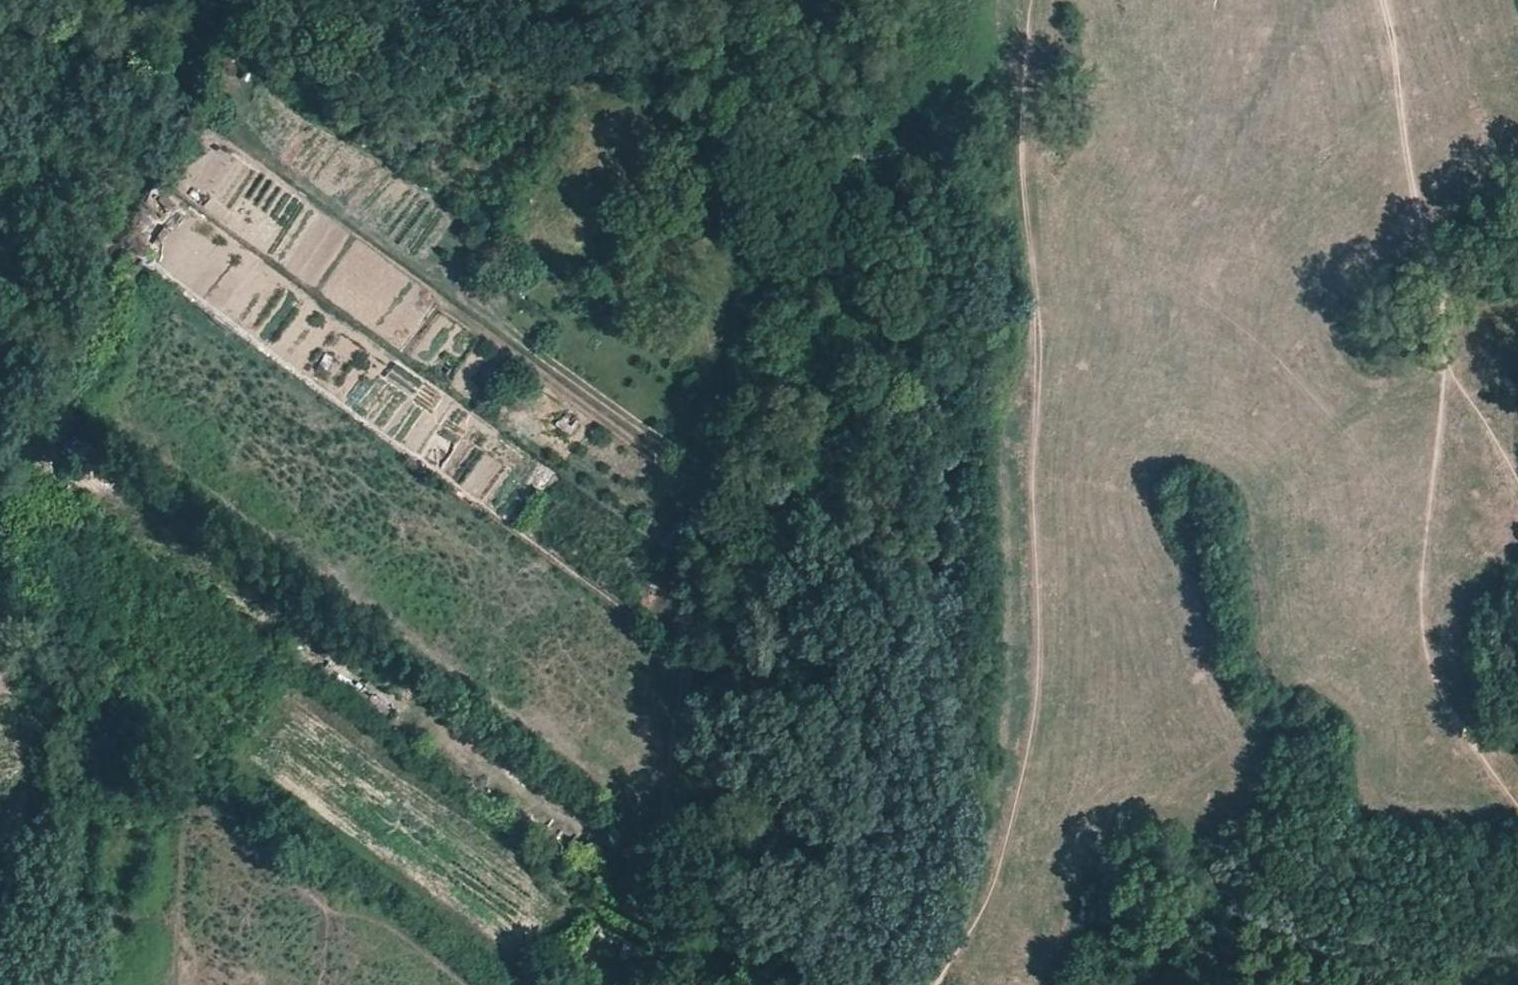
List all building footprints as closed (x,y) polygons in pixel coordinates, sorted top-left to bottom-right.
[(658,146),(645,137),(635,153),(646,162),(658,146)] [(346,404),(375,424),(388,406),(359,386),(346,404)] [(362,695),(366,684),(338,675),(335,687),(362,695)]
